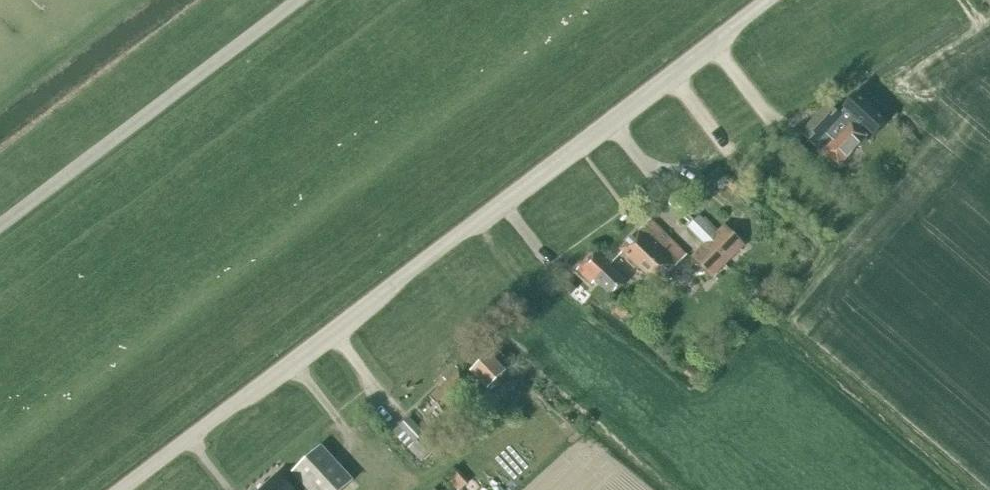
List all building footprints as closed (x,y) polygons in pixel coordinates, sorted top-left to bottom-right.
[(818,147),(836,128),(841,122),(843,121),(826,105),(801,132),(818,147)] [(860,147),(867,140),(866,136),(873,128),(858,114),(846,127),(841,122),(836,128),(841,132),(823,151),(838,166),(856,147),(860,147)] [(716,231),(699,214),(684,228),(702,245),(690,257),(711,278),(744,245),(724,224),(716,231)] [(674,267),(686,255),(650,219),(619,248),(655,283),(673,266),(674,267)] [(611,296),(625,280),(593,251),(576,270),(592,283),(594,281),(611,296)] [(572,294),(577,288),(569,281),(564,287),(572,294)] [(622,320),(629,312),(612,296),(605,304),(622,320)] [(490,397),(511,377),(487,353),(466,373),(490,397)] [(466,401),(477,389),(454,367),(442,378),(446,381),(431,398),(447,414),(462,398),(466,401)] [(424,434),(411,420),(408,417),(393,432),(396,435),(420,462),(437,445),(425,433),(424,434)] [(353,481),(321,445),(292,473),(301,482),(292,489),(278,474),(263,488),(265,489),(343,489),(353,481)] [(449,476),(459,489),(462,489),(467,486),(456,471),(449,476)]
